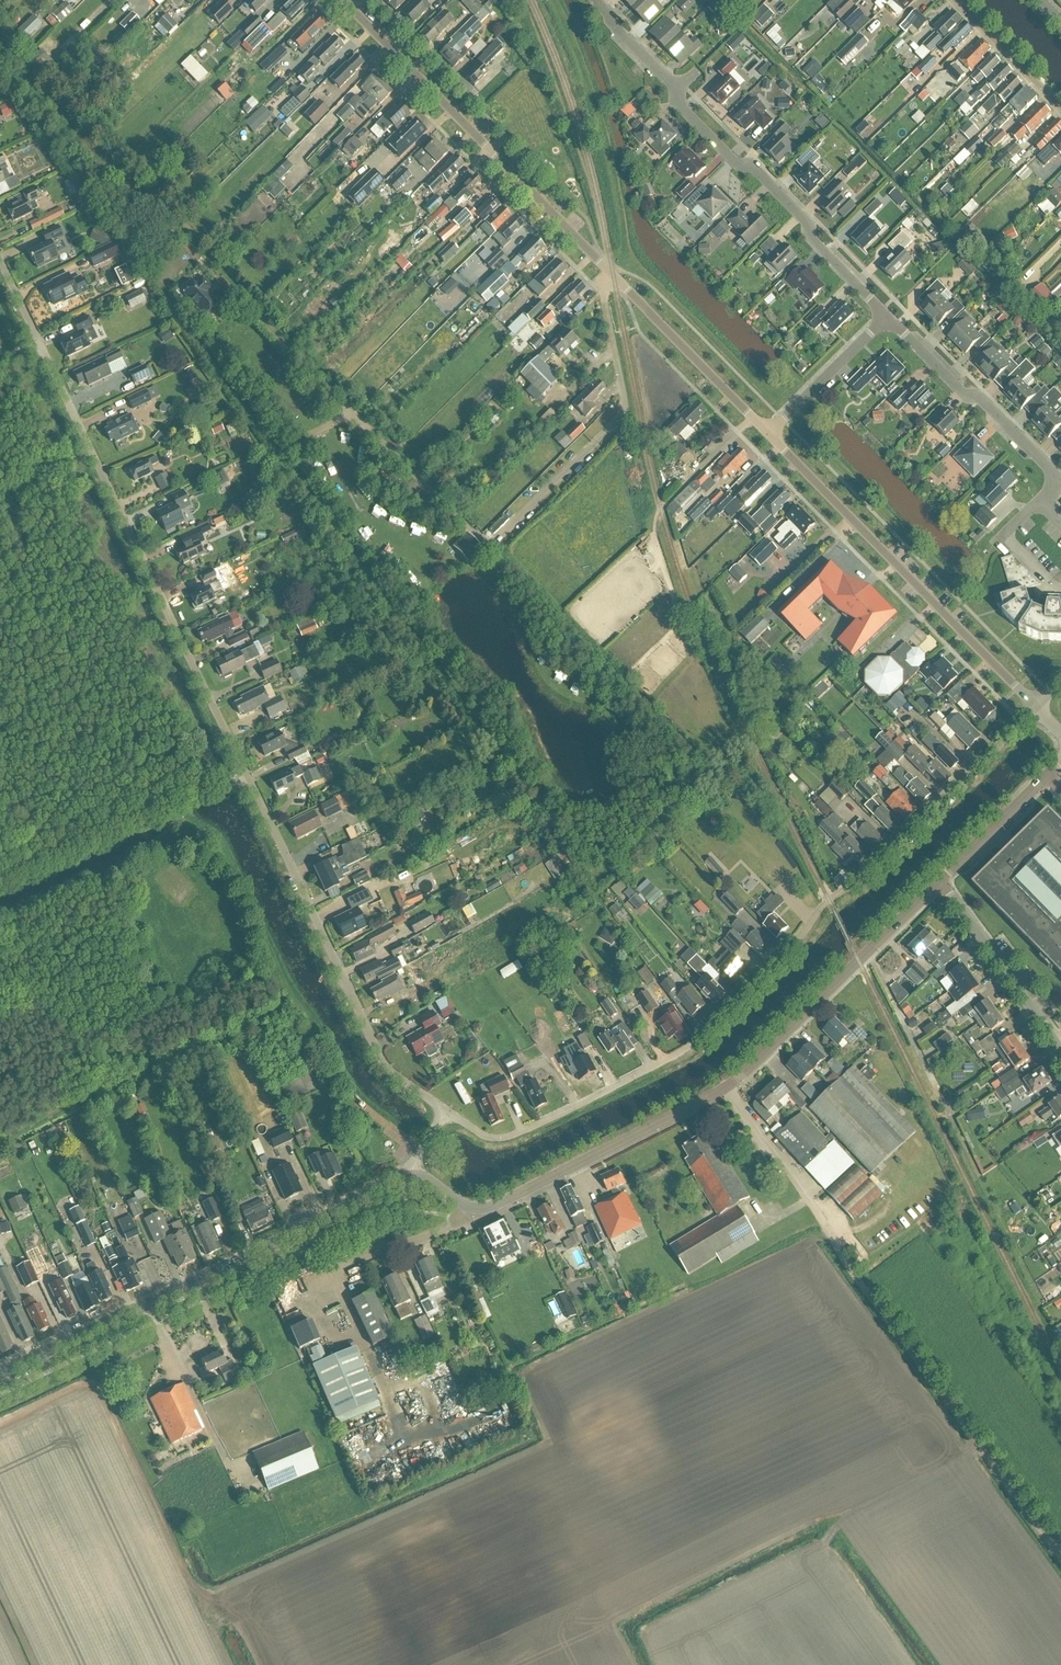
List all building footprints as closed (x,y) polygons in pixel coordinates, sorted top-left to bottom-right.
[(256,13),(269,0),(250,0),(247,3),(256,13)] [(307,6),(301,0),(294,0),(266,28),(272,34),(272,35),(287,20),(291,24),(302,13),(301,12),(307,6)] [(407,0),(384,0),(395,12),(407,0)] [(427,0),(418,0),(403,15),(413,25),(430,8),(425,2),(427,0)] [(482,9),(473,0),(466,0),(462,4),(475,17),(482,10),(482,9)] [(633,10),(643,0),(623,0),(633,10)] [(652,0),(643,0),(633,10),(648,25),(663,11),(652,0)] [(696,4),(692,0),(681,0),(676,5),(686,15),(696,4)] [(856,9),(848,0),(834,14),(842,23),(856,9)] [(915,3),(918,0),(896,0),(894,2),(905,13),(913,5),(912,4),(914,1),(915,3)] [(223,1),(208,16),(219,26),(233,12),(223,1)] [(66,2),(47,20),(54,28),(73,10),(66,2)] [(714,14),(718,10),(712,5),(708,10),(714,14)] [(762,29),(775,16),(764,6),(751,18),(762,29)] [(864,17),(856,9),(842,23),(850,31),(864,17)] [(475,17),(473,19),(459,33),(468,42),(482,29),(480,26),(489,17),(482,10),(475,17)] [(914,27),(923,18),(922,17),(917,12),(901,28),(907,34),(914,27)] [(932,53),(963,23),(953,13),(945,21),(944,19),(935,28),(941,33),(937,37),(936,36),(926,46),(932,53)] [(132,14),(119,27),(128,35),(141,22),(132,14)] [(158,24),(158,25),(155,28),(165,37),(167,35),(168,35),(178,26),(167,15),(158,24)] [(445,32),(452,25),(442,15),(435,22),(435,21),(420,36),(429,45),(435,39),(437,40),(445,32)] [(34,16),(19,30),(27,39),(42,24),(34,16)] [(255,17),(233,39),(240,46),(263,25),(255,17)] [(316,33),(325,24),(318,17),(311,23),(310,22),(291,41),(299,49),(303,45),(306,48),(313,42),(311,40),(317,34),(316,33)] [(919,33),(929,24),(923,18),(914,27),(919,33)] [(666,20),(651,34),(666,50),(681,35),(666,20)] [(974,34),(965,25),(940,50),(944,55),(952,48),(957,53),(971,39),(970,38),(974,34)] [(293,33),(288,28),(277,39),(282,44),(293,33)] [(722,28),(722,36),(731,35),(730,28),(722,28)] [(468,43),(458,33),(450,41),(452,43),(440,55),(454,69),(466,56),(466,55),(468,53),(463,49),(468,43)] [(690,45),(681,35),(666,50),(682,65),(701,46),(695,40),(690,45)] [(861,35),(838,59),(846,67),(869,43),(861,35)] [(335,57),(335,56),(343,48),(334,38),(325,47),(324,46),(313,56),(314,57),(308,64),(308,65),(298,75),(307,85),(318,74),(314,70),(321,64),(325,68),(335,57)] [(501,52),(506,48),(502,39),(496,46),(501,52)] [(898,52),(905,44),(901,40),(894,47),(898,52)] [(983,59),(992,50),(983,41),(974,49),(972,48),(960,60),(972,72),(984,60),(983,59)] [(484,70),(502,52),(501,52),(496,46),(494,44),(482,56),(483,58),(477,63),(478,65),(464,78),(474,87),(487,74),(484,70)] [(787,59),(796,58),(795,50),(785,51),(787,59)] [(309,59),(303,53),(291,63),(286,69),(292,76),(298,70),(309,59)] [(354,74),(363,65),(356,57),(347,66),(346,65),(331,80),(330,81),(340,90),(355,75),(354,74)] [(992,72),(1001,64),(1000,61),(997,58),(994,57),(972,79),(978,85),(985,78),(987,80),(993,74),(992,72)] [(181,67),(198,85),(208,76),(191,58),(181,67)] [(507,67),(511,63),(506,58),(502,62),(507,67)] [(926,77),(938,65),(931,58),(919,70),(923,74),(926,77)] [(725,80),(710,94),(722,107),(740,89),(728,77),(737,69),(730,61),(718,72),(725,80)] [(966,75),(955,64),(948,71),(959,82),(966,75)] [(1004,82),(1013,73),(1006,66),(999,73),(998,72),(979,92),(984,97),(985,98),(993,91),(995,93),(1005,83),(1004,82)] [(260,69),(256,73),(261,77),(265,74),(260,69)] [(810,81),(817,74),(812,69),(805,76),(810,81)] [(919,70),(918,69),(912,76),(916,81),(923,74),(919,70)] [(933,81),(945,92),(955,82),(944,71),(933,81)] [(355,113),(384,85),(374,76),(360,90),(365,95),(360,101),(356,97),(348,105),(355,113)] [(1014,93),(1022,85),(1021,82),(1018,79),(1015,78),(1009,84),(1008,83),(983,109),(987,113),(989,115),(1003,102),(1006,105),(1016,95),(1014,93)] [(825,83),(819,88),(825,94),(830,89),(825,83)] [(378,108),(392,94),(384,85),(355,113),(363,120),(368,115),(368,114),(377,106),(378,108)] [(223,99),(231,91),(227,87),(219,94),(223,99)] [(294,99),(301,106),(310,97),(302,88),(293,97),(294,99)] [(1021,117),(1037,101),(1027,90),(1001,115),(1003,116),(993,126),(998,131),(1017,113),(1021,117)] [(920,97),(924,102),(932,96),(927,91),(920,97)] [(959,98),(965,104),(971,98),(964,92),(959,98)] [(984,97),(979,92),(967,103),(973,108),(984,97)] [(288,118),(301,106),(294,99),(282,111),(288,118)] [(754,100),(734,119),(747,132),(755,123),(764,131),(773,122),(765,114),(766,112),(754,100)] [(318,101),(304,116),(315,127),(329,112),(318,101)] [(9,103),(0,108),(0,109),(2,113),(12,108),(9,103)] [(384,134),(384,135),(393,126),(396,130),(410,116),(408,114),(411,112),(403,104),(396,111),(394,108),(376,126),(371,132),(378,140),(384,134)] [(347,105),(336,117),(343,124),(355,112),(347,105)] [(247,115),(252,111),(247,106),(243,110),(247,115)] [(271,117),(262,107),(249,120),(258,129),(271,117)] [(1042,123),(1051,115),(1049,113),(1049,111),(1047,109),(1045,108),(1043,107),(1034,116),(1033,114),(1021,125),(1022,126),(1012,137),(1019,143),(1029,133),(1032,136),(1043,125),(1042,123)] [(987,113),(983,109),(978,113),(983,118),(987,113)] [(919,124),(926,116),(921,112),(914,119),(919,124)] [(879,119),(873,125),(879,131),(885,124),(879,119)] [(636,131),(642,125),(638,121),(632,127),(636,131)] [(677,136),(662,121),(651,133),(644,127),(635,136),(644,145),(651,139),(655,144),(652,148),(662,159),(671,150),(667,146),(677,136)] [(1060,132),(1060,124),(1058,121),(1050,130),(1048,129),(1042,136),(1043,137),(1036,145),(1042,151),(1060,132)] [(969,142),(979,132),(969,122),(960,132),(969,142)] [(407,126),(387,146),(400,160),(427,134),(416,123),(410,129),(407,126)] [(764,149),(779,165),(787,158),(786,156),(794,148),(782,136),(788,130),(781,123),(771,133),(776,138),(764,149)] [(288,140),(294,134),(285,126),(279,131),(288,140)] [(1001,131),(988,143),(994,150),(1007,137),(1001,131)] [(971,157),(983,144),(978,138),(965,151),(971,157)] [(332,144),(337,148),(342,144),(337,139),(332,144)] [(344,149),(352,157),(363,147),(354,139),(344,149)] [(1053,147),(1052,145),(1038,159),(1046,167),(1055,159),(1058,158),(1060,155),(1060,156),(1060,139),(1053,147)] [(961,149),(957,145),(952,140),(946,146),(951,151),(949,153),(953,157),(961,149)] [(437,165),(448,155),(435,142),(425,153),(422,150),(414,159),(419,164),(428,156),(437,165)] [(818,150),(822,146),(818,142),(813,146),(818,150)] [(1022,151),(1016,145),(1007,153),(1007,152),(995,164),(1001,170),(1013,159),(1014,159),(1022,151)] [(811,150),(801,160),(807,167),(795,178),(800,183),(799,184),(810,196),(817,188),(816,187),(824,179),(812,166),(820,159),(811,150)] [(679,172),(686,179),(692,179),(694,177),(696,179),(706,169),(690,152),(684,152),(673,163),(681,170),(679,172)] [(455,174),(464,166),(455,157),(425,186),(432,193),(445,180),(447,183),(456,175),(455,174)] [(288,163),(274,177),(280,184),(295,169),(288,163)] [(858,168),(853,163),(845,171),(850,175),(858,168)] [(397,194),(413,178),(404,170),(389,186),(397,194)] [(1029,170),(1019,179),(1023,183),(1033,174),(1029,170)] [(355,190),(365,200),(383,182),(373,172),(355,190)] [(9,192),(0,173),(0,196),(9,192)] [(472,193),(480,184),(474,177),(459,193),(458,192),(443,206),(444,206),(444,207),(449,211),(450,213),(464,199),(468,203),(475,196),(472,193)] [(277,186),(272,182),(268,187),(272,191),(277,186)] [(847,203),(842,197),(848,191),(839,182),(827,193),(832,198),(822,208),(832,219),(838,213),(844,218),(856,207),(850,200),(847,203)] [(696,189),(691,184),(687,183),(676,194),(684,202),(696,189)] [(947,198),(954,191),(948,185),(941,192),(947,198)] [(713,221),(721,214),(719,213),(728,204),(713,190),(710,193),(704,187),(685,205),(693,213),(699,207),(713,221)] [(13,223),(32,214),(32,212),(38,209),(35,203),(41,199),(36,189),(23,195),(25,201),(23,202),(20,196),(8,202),(11,208),(7,210),(13,223)] [(951,204),(961,194),(957,189),(946,199),(951,204)] [(889,197),(895,203),(902,196),(896,190),(889,197)] [(1042,213),(1047,218),(1056,210),(1060,205),(1060,197),(1055,191),(1046,200),(1050,204),(1042,213)] [(436,196),(423,209),(431,217),(443,204),(436,196)] [(483,222),(499,207),(491,199),(476,213),(471,208),(467,213),(464,210),(458,212),(450,221),(453,224),(458,230),(476,214),(483,222)] [(883,206),(877,201),(865,213),(870,219),(883,206)] [(978,208),(972,202),(962,212),(968,219),(978,208)] [(449,211),(444,207),(444,206),(425,225),(430,230),(449,211)] [(501,209),(482,228),(486,232),(485,233),(490,239),(511,218),(501,209)] [(681,214),(677,210),(671,215),(676,220),(681,214)] [(57,211),(39,220),(43,227),(61,218),(57,211)] [(737,234),(749,246),(768,228),(756,216),(750,222),(739,212),(729,222),(739,232),(737,234)] [(921,226),(927,220),(922,215),(916,221),(921,226)] [(509,241),(523,226),(514,217),(497,234),(498,235),(493,240),(503,251),(511,243),(509,241)] [(862,227),(862,228),(852,238),(863,250),(881,233),(869,220),(862,227)] [(459,230),(458,230),(453,224),(438,237),(443,244),(459,230)] [(715,232),(720,238),(729,229),(723,224),(715,232)] [(63,239),(58,227),(42,235),(45,242),(41,244),(42,246),(28,253),(32,261),(34,260),(38,269),(59,259),(51,244),(63,239)] [(1009,241),(1020,237),(1016,228),(1005,233),(1009,241)] [(961,242),(968,236),(963,230),(956,237),(961,242)] [(895,253),(880,267),(893,280),(898,275),(899,275),(901,275),(904,272),(904,270),(903,269),(912,261),(903,252),(913,243),(903,233),(889,247),(895,253)] [(535,257),(544,248),(535,239),(517,256),(518,256),(510,264),(509,264),(514,269),(522,261),(527,266),(535,258),(535,257)] [(771,239),(760,249),(770,259),(768,262),(780,275),(797,258),(785,245),(781,249),(771,239)] [(86,257),(93,270),(120,256),(113,243),(86,257)] [(452,243),(438,257),(444,263),(458,250),(452,243)] [(508,263),(510,262),(499,250),(485,263),(497,275),(497,274),(508,263)] [(403,271),(409,265),(399,255),(393,261),(403,271)] [(755,266),(761,261),(755,255),(750,260),(755,266)] [(532,285),(542,295),(546,291),(553,284),(555,286),(561,280),(559,278),(566,271),(555,261),(536,281),(532,285)] [(516,270),(515,269),(514,269),(509,264),(510,264),(508,263),(497,274),(498,275),(501,279),(504,282),(516,270)] [(121,272),(127,285),(135,282),(129,269),(121,272)] [(799,269),(787,281),(797,291),(799,289),(812,302),(819,295),(818,293),(824,287),(814,278),(815,276),(809,270),(804,274),(799,269)] [(72,282),(68,275),(58,280),(59,282),(45,288),(49,298),(50,298),(54,306),(62,302),(63,303),(64,304),(87,292),(80,278),(72,282)] [(454,277),(440,291),(448,298),(461,284),(454,277)] [(202,278),(185,295),(206,317),(219,305),(208,294),(213,290),(202,278)] [(433,289),(437,285),(432,279),(428,284),(433,289)] [(921,309),(930,318),(946,302),(952,296),(947,291),(938,282),(926,294),(931,299),(921,309)] [(984,292),(989,287),(984,282),(979,287),(984,292)] [(578,297),(585,291),(577,283),(572,287),(571,286),(551,306),(558,314),(570,303),(572,305),(578,299),(578,297)] [(779,293),(785,287),(781,283),(775,289),(779,293)] [(1041,285),(1028,298),(1041,311),(1054,298),(1057,301),(1060,298),(1060,290),(1054,297),(1041,285)] [(990,289),(985,295),(990,300),(996,294),(990,289)] [(145,302),(144,299),(141,294),(140,292),(126,299),(131,309),(145,302)] [(511,302),(505,297),(500,302),(506,307),(511,302)] [(538,300),(522,315),(530,323),(545,308),(538,300)] [(950,307),(946,302),(930,318),(938,327),(948,317),(953,321),(965,310),(957,301),(950,307)] [(1002,315),(1009,308),(1003,301),(996,308),(1002,315)] [(823,324),(834,334),(853,315),(840,302),(827,314),(821,308),(807,322),(816,331),(823,324)] [(545,330),(556,319),(549,311),(537,322),(545,330)] [(957,346),(973,330),(978,326),(964,313),(954,323),(959,327),(949,337),(957,346)] [(1004,328),(1009,322),(1003,316),(998,322),(1004,328)] [(1019,328),(1023,321),(1016,317),(1012,324),(1019,328)] [(1053,325),(1056,322),(1051,317),(1048,321),(1053,325)] [(89,318),(74,325),(78,334),(60,343),(67,358),(90,348),(83,332),(93,327),(89,318)] [(159,336),(166,344),(176,337),(169,328),(159,336)] [(973,330),(957,346),(966,355),(976,345),(981,349),(991,339),(982,331),(978,335),(973,330)] [(514,337),(509,331),(503,337),(509,343),(514,337)] [(559,381),(544,365),(555,354),(559,359),(561,357),(576,342),(565,331),(522,376),(543,397),(559,381)] [(539,335),(529,345),(535,351),(545,342),(539,335)] [(1001,358),(1006,354),(1007,353),(1002,347),(1000,349),(992,341),(982,351),(987,355),(977,365),(985,374),(1001,358)] [(1045,359),(1052,352),(1045,346),(1039,352),(1045,359)] [(122,359),(119,352),(74,374),(79,386),(86,382),(89,387),(111,376),(106,367),(122,359)] [(862,372),(849,385),(858,394),(872,381),(870,380),(876,375),(879,378),(880,378),(888,386),(898,376),(904,370),(888,353),(866,375),(862,372)] [(1006,354),(1001,358),(985,374),(994,383),(1004,373),(1009,378),(1010,378),(1019,368),(1010,359),(1011,359),(1006,354)] [(1020,367),(1025,362),(1021,358),(1016,363),(1020,367)] [(1060,366),(1060,360),(1059,358),(1053,363),(1058,369),(1060,366)] [(1023,383),(1036,370),(1027,361),(1019,368),(1010,378),(1015,383),(1004,394),(1013,402),(1028,387),(1023,383)] [(802,373),(807,369),(802,364),(797,369),(802,373)] [(129,374),(135,385),(149,378),(144,367),(129,374)] [(184,372),(190,384),(197,380),(190,368),(184,372)] [(898,386),(894,382),(887,389),(891,394),(898,386)] [(596,398),(604,390),(598,383),(591,389),(590,388),(572,405),(586,418),(596,408),(592,405),(597,399),(596,398)] [(931,396),(932,395),(921,384),(908,396),(902,390),(890,402),(900,412),(909,403),(916,410),(917,410),(916,409),(919,406),(925,412),(926,412),(925,410),(934,401),(935,402),(936,402),(929,395),(930,394),(931,396)] [(1035,408),(1047,396),(1050,393),(1045,387),(1042,390),(1038,387),(1033,392),(1028,387),(1013,402),(1021,411),(1032,400),(1037,405),(1035,408)] [(1058,403),(1060,400),(1060,396),(1054,389),(1050,393),(1047,396),(1035,408),(1038,406),(1043,411),(1032,422),(1040,430),(1055,416),(1055,415),(1060,410),(1060,406),(1058,403)] [(133,411),(151,402),(146,392),(128,400),(133,411)] [(708,413),(699,404),(691,412),(689,411),(665,435),(667,446),(670,453),(680,463),(689,455),(674,440),(689,426),(693,430),(701,423),(699,421),(708,413)] [(958,421),(948,412),(943,407),(929,422),(945,438),(954,430),(951,427),(957,421),(957,422),(958,421)] [(874,422),(883,421),(883,413),(873,414),(874,422)] [(114,441),(115,444),(139,433),(131,416),(107,427),(109,430),(105,431),(110,442),(114,441)] [(1040,430),(1049,439),(1060,428),(1060,430),(1060,418),(1059,419),(1055,416),(1040,430)] [(391,431),(397,425),(391,419),(386,425),(391,431)] [(872,423),(868,419),(863,424),(866,428),(872,423)] [(210,427),(214,436),(225,431),(221,422),(210,427)] [(573,443),(586,431),(580,425),(567,437),(567,438),(562,433),(554,441),(565,452),(573,443)] [(154,439),(160,445),(166,438),(160,432),(154,439)] [(992,459),(974,441),(956,459),(962,465),(963,463),(975,475),(974,477),(992,459)] [(944,458),(952,450),(946,444),(938,452),(944,458)] [(732,478),(748,461),(745,459),(748,456),(741,450),(732,459),(729,455),(719,465),(720,466),(715,472),(723,480),(728,474),(732,478)] [(147,462),(129,471),(135,483),(153,474),(150,468),(159,464),(156,458),(148,462),(147,462)] [(495,471),(499,467),(493,460),(488,464),(495,471)] [(214,474),(220,488),(229,484),(225,474),(231,472),(229,467),(214,474)] [(1004,494),(1017,482),(1003,467),(989,480),(993,483),(980,496),(989,505),(976,518),(987,529),(997,520),(990,513),(1007,497),(1004,494)] [(764,472),(756,480),(755,479),(737,497),(748,508),(771,484),(769,482),(771,480),(764,472)] [(711,479),(706,474),(696,484),(701,489),(711,479)] [(172,486),(166,475),(156,480),(162,491),(172,486)] [(411,501),(420,491),(407,479),(398,488),(411,501)] [(783,507),(790,499),(782,490),(764,508),(764,509),(752,520),(747,515),(739,523),(752,536),(774,514),(775,516),(784,508),(783,507)] [(171,497),(175,504),(157,513),(166,533),(176,528),(175,527),(184,523),(179,512),(190,507),(183,491),(171,497)] [(714,507),(725,496),(720,491),(709,502),(714,507)] [(734,501),(727,494),(725,496),(714,507),(722,514),(734,501)] [(804,536),(816,525),(798,507),(787,519),(793,525),(789,530),(785,526),(779,532),(781,534),(775,540),(780,545),(779,545),(785,551),(798,539),(797,538),(802,534),(804,536)] [(493,536),(509,521),(504,516),(489,531),(493,536)] [(181,559),(184,565),(191,561),(191,563),(199,559),(198,558),(204,555),(199,545),(205,542),(202,535),(212,531),(208,523),(179,537),(184,548),(176,553),(179,560),(181,559)] [(281,539),(283,543),(304,533),(302,529),(281,539)] [(981,540),(986,535),(982,531),(977,536),(981,540)] [(483,550),(468,535),(455,548),(469,563),(483,550)] [(750,557),(761,568),(778,551),(767,540),(750,557)] [(1005,612),(1003,613),(1020,632),(1042,641),(1060,642),(1060,607),(1048,606),(1046,616),(1026,607),(1030,604),(1026,591),(1029,590),(1026,583),(1032,577),(1013,557),(1001,560),(1012,595),(1001,598),(1005,612)] [(838,642),(853,658),(897,616),(871,589),(868,591),(862,588),(859,591),(832,564),(780,615),(807,643),(820,629),(820,630),(823,627),(816,621),(814,623),(807,616),(824,598),(838,612),(842,608),(860,626),(852,633),(850,631),(844,636),(838,642)] [(228,572),(225,565),(200,577),(203,584),(228,572)] [(730,573),(740,584),(748,577),(737,565),(730,573)] [(192,605),(194,610),(203,609),(202,605),(214,599),(212,594),(222,589),(218,582),(211,585),(211,587),(209,588),(209,587),(190,596),(194,604),(192,605)] [(404,602),(414,602),(414,594),(403,594),(404,602)] [(207,643),(224,635),(230,647),(247,639),(244,632),(234,636),(231,630),(234,629),(228,616),(219,621),(218,619),(200,627),(201,630),(197,632),(202,642),(206,640),(207,643)] [(751,646),(770,628),(759,617),(740,635),(751,646)] [(297,626),(301,637),(317,630),(312,619),(297,626)] [(425,641),(434,639),(432,631),(423,634),(425,641)] [(891,697),(904,684),(905,686),(920,671),(920,670),(926,664),(926,656),(919,650),(913,650),(912,650),(907,644),(905,646),(904,646),(899,651),(899,652),(891,660),(879,660),(867,672),(867,684),(879,697),(891,697)] [(217,663),(219,668),(217,669),(220,677),(222,676),(223,677),(224,676),(225,679),(232,676),(230,673),(245,666),(245,665),(260,658),(255,647),(239,654),(239,653),(217,663)] [(442,666),(451,663),(448,655),(439,659),(442,666)] [(946,690),(958,678),(949,668),(950,667),(944,661),(938,667),(934,663),(923,673),(931,681),(934,678),(946,690)] [(260,669),(265,681),(281,673),(276,662),(260,669)] [(291,675),(295,686),(307,680),(302,670),(291,675)] [(821,695),(832,684),(827,679),(815,690),(821,695)] [(963,702),(984,723),(985,722),(986,723),(988,724),(989,724),(991,724),(992,724),(994,723),(995,721),(995,720),(996,718),(995,717),(995,715),(993,714),(996,712),(974,690),(970,693),(961,684),(949,695),(959,705),(963,702)] [(265,708),(269,718),(286,710),(280,697),(270,702),(263,687),(241,697),(242,700),(234,704),(239,714),(242,713),(244,716),(259,708),(260,710),(265,708)] [(900,710),(908,702),(899,693),(891,701),(898,709),(900,710)] [(893,715),(898,709),(891,701),(885,707),(893,715)] [(942,731),(947,726),(936,714),(930,720),(942,731)] [(969,750),(981,738),(960,716),(948,728),(969,750)] [(915,736),(921,730),(916,725),(910,731),(915,736)] [(852,738),(839,726),(832,733),(845,745),(852,738)] [(776,736),(781,731),(778,728),(772,733),(776,736)] [(286,754),(290,762),(305,753),(301,746),(297,748),(296,745),(284,741),(283,742),(277,732),(257,743),(265,757),(283,748),(287,753),(286,754)] [(892,746),(898,741),(889,732),(884,738),(892,746)] [(324,742),(327,747),(339,741),(336,735),(324,742)] [(899,764),(905,758),(895,748),(892,746),(884,738),(881,735),(876,741),(886,752),(889,754),(895,760),(899,764)] [(951,771),(958,764),(941,748),(929,735),(922,743),(934,756),(935,754),(951,771)] [(912,750),(900,738),(898,741),(892,746),(895,748),(905,758),(912,750)] [(926,772),(931,777),(942,788),(951,779),(935,763),(932,766),(915,749),(906,759),(923,775),(926,772)] [(895,760),(889,754),(886,752),(877,761),(886,770),(894,762),(895,760)] [(314,759),(318,766),(326,761),(322,754),(314,759)] [(318,781),(313,770),(303,775),(299,767),(290,771),(289,771),(270,780),(275,792),(284,788),(284,789),(296,784),(294,780),(303,775),(308,786),(318,781)] [(873,774),(881,782),(888,775),(880,767),(873,774)] [(917,797),(923,804),(925,802),(926,802),(929,799),(929,798),(931,796),(923,788),(923,785),(917,779),(916,780),(912,776),(911,777),(902,768),(894,776),(916,799),(917,797)] [(891,793),(898,786),(888,775),(880,782),(891,793)] [(870,803),(872,800),(877,796),(863,781),(856,787),(870,803)] [(836,783),(829,789),(838,798),(841,802),(848,795),(836,783)] [(909,802),(910,800),(900,791),(886,805),(896,814),(897,813),(906,822),(917,810),(909,802)] [(341,810),(335,799),(320,806),(326,818),(341,810)] [(816,805),(829,819),(835,813),(821,800),(816,805)] [(881,809),(872,800),(865,807),(893,835),(902,826),(883,806),(881,809)] [(415,811),(420,821),(426,818),(421,808),(415,811)] [(1047,810),(1047,811),(1048,812),(973,885),(972,884),(1060,975),(1060,928),(1060,926),(1060,925),(1060,824),(1047,810)] [(299,834),(301,838),(321,827),(313,811),(301,818),(303,821),(291,827),(296,836),(299,834)] [(839,829),(845,823),(835,813),(829,819),(839,829)] [(863,841),(865,839),(874,848),(883,840),(868,823),(866,825),(861,819),(851,829),(863,841)] [(859,863),(866,856),(858,848),(859,846),(850,837),(846,841),(842,838),(843,837),(827,820),(820,827),(844,851),(838,856),(846,864),(852,858),(852,859),(854,857),(859,863)] [(328,863),(314,869),(319,881),(333,874),(362,859),(358,851),(337,861),(335,858),(327,862),(328,863)] [(561,878),(576,869),(564,853),(556,858),(557,860),(552,864),(561,878)] [(718,865),(712,858),(705,864),(711,870),(718,865)] [(333,874),(319,881),(325,893),(339,887),(337,883),(344,880),(343,877),(350,874),(347,867),(363,860),(362,859),(333,874)] [(513,869),(517,877),(521,874),(519,870),(524,867),(523,864),(513,869)] [(365,872),(351,879),(355,886),(369,880),(365,872)] [(483,888),(487,895),(501,887),(497,880),(483,888)] [(627,887),(623,883),(617,888),(621,893),(627,887)] [(657,888),(645,899),(652,907),(664,895),(657,888)] [(412,905),(406,889),(395,893),(401,909),(412,905)] [(624,895),(630,901),(636,895),(630,889),(624,895)] [(357,909),(373,902),(368,890),(346,901),(352,912),(357,909)] [(737,916),(744,909),(729,894),(721,901),(737,916)] [(646,905),(637,895),(629,902),(638,912),(646,905)] [(773,917),(772,916),(785,903),(778,896),(775,899),(773,896),(765,904),(767,906),(758,915),(766,924),(764,926),(777,939),(788,928),(775,915),(773,917)] [(615,917),(622,912),(617,905),(610,910),(615,917)] [(697,916),(706,914),(704,905),(695,908),(697,916)] [(334,920),(344,940),(367,928),(357,909),(334,920)] [(429,913),(409,924),(415,934),(435,923),(429,913)] [(764,955),(771,949),(763,940),(764,939),(757,931),(753,935),(739,920),(732,927),(738,934),(740,932),(757,950),(758,950),(764,955)] [(360,961),(361,963),(377,954),(373,947),(398,935),(392,924),(367,936),(368,938),(367,939),(368,941),(354,948),(355,951),(352,953),(357,962),(360,961)] [(740,950),(747,943),(734,931),(728,937),(740,950)] [(927,931),(918,941),(927,951),(934,957),(938,953),(939,952),(933,946),(937,941),(927,931)] [(927,951),(918,941),(909,950),(919,960),(923,956),(933,966),(938,961),(934,957),(927,951)] [(389,951),(393,958),(411,949),(408,942),(389,951)] [(731,980),(743,967),(727,951),(717,962),(714,959),(708,965),(717,973),(720,970),(731,980)] [(938,953),(934,957),(938,961),(939,961),(940,962),(944,959),(938,953)] [(956,960),(951,954),(944,959),(940,962),(944,968),(951,963),(956,960)] [(715,1005),(726,995),(708,976),(713,972),(697,956),(688,965),(699,976),(699,975),(704,980),(697,986),(704,993),(702,994),(708,1000),(709,998),(715,1005)] [(379,962),(363,969),(364,972),(361,973),(366,983),(377,978),(378,981),(391,975),(391,974),(401,970),(396,960),(382,967),(379,962)] [(416,963),(407,967),(412,980),(410,981),(412,987),(424,982),(416,963)] [(925,981),(930,976),(917,963),(912,969),(925,981)] [(970,978),(962,967),(956,971),(951,963),(944,968),(937,973),(940,977),(947,972),(950,976),(946,978),(954,989),(970,978)] [(639,974),(647,985),(654,979),(646,969),(639,974)] [(925,981),(912,969),(907,974),(919,987),(925,981)] [(378,1000),(380,1002),(388,997),(389,999),(404,990),(395,975),(380,983),(382,985),(370,992),(375,1001),(378,1000)] [(970,978),(954,989),(952,991),(956,995),(957,994),(960,1000),(956,1003),(945,1011),(946,1013),(951,1019),(964,1009),(977,1000),(973,993),(978,989),(970,978)] [(670,979),(662,986),(669,996),(678,988),(670,979)] [(889,987),(902,1002),(911,994),(897,979),(889,987)] [(693,1016),(706,1007),(691,988),(678,997),(693,1016)] [(649,990),(639,996),(651,1014),(661,1007),(649,990)] [(428,1007),(438,1011),(443,1020),(451,1015),(448,1009),(447,1009),(445,997),(428,1007)] [(603,1004),(612,1018),(620,1013),(611,999),(603,1004)] [(967,1014),(972,1020),(974,1019),(978,1026),(983,1022),(995,1014),(987,1002),(981,1006),(977,1000),(964,1009),(967,1014)] [(906,1016),(912,1012),(907,1004),(900,1008),(906,1016)] [(658,1024),(667,1042),(677,1037),(680,1041),(691,1034),(671,1007),(662,1013),(666,1020),(658,1024)] [(427,1057),(430,1058),(436,1054),(437,1052),(434,1047),(442,1042),(434,1029),(439,1026),(431,1012),(419,1019),(424,1028),(407,1038),(417,1056),(425,1052),(427,1057)] [(1003,1024),(995,1014),(983,1022),(978,1026),(981,1031),(987,1027),(991,1033),(1003,1024)] [(911,1029),(919,1025),(916,1019),(908,1023),(911,1029)] [(836,1021),(824,1033),(839,1048),(845,1041),(851,1048),(858,1040),(851,1032),(849,1034),(836,1021)] [(925,1029),(929,1034),(939,1027),(935,1022),(925,1029)] [(618,1047),(625,1057),(635,1050),(627,1037),(632,1034),(625,1023),(619,1027),(624,1033),(614,1039),(609,1032),(600,1038),(610,1053),(618,1047)] [(968,1043),(973,1039),(969,1033),(964,1037),(968,1043)] [(948,1045),(953,1042),(948,1034),(942,1038),(948,1045)] [(585,1035),(578,1039),(584,1052),(592,1048),(585,1035)] [(990,1036),(980,1044),(978,1042),(971,1047),(977,1054),(983,1050),(995,1042),(990,1036)] [(1000,1047),(1007,1059),(1021,1050),(1013,1038),(1000,1047)] [(995,1042),(983,1050),(987,1057),(999,1048),(995,1042)] [(954,1053),(959,1049),(954,1043),(949,1047),(954,1053)] [(833,1055),(838,1050),(831,1044),(826,1049),(833,1055)] [(811,1045),(799,1057),(814,1072),(826,1060),(811,1045)] [(1021,1050),(1007,1059),(1003,1062),(1007,1068),(1011,1065),(1015,1071),(1029,1062),(1021,1050)] [(575,1056),(578,1062),(575,1063),(584,1079),(597,1072),(588,1056),(586,1058),(583,1051),(575,1056)] [(523,1087),(534,1110),(545,1104),(541,1095),(534,1081),(531,1082),(526,1072),(524,1073),(521,1065),(520,1066),(514,1054),(502,1060),(507,1072),(511,1080),(515,1078),(519,1088),(523,1087)] [(814,1072),(799,1057),(787,1068),(802,1083),(814,1072)] [(827,1065),(841,1080),(842,1079),(849,1073),(834,1058),(827,1065)] [(995,1075),(1002,1070),(1000,1068),(999,1065),(992,1070),(995,1075)] [(869,1084),(877,1076),(867,1066),(859,1074),(869,1084)] [(815,1105),(810,1110),(872,1176),(904,1145),(905,1145),(916,1134),(869,1084),(859,1074),(854,1069),(843,1080),(842,1079),(841,1080),(823,1098),(815,1105)] [(1004,1089),(1017,1080),(1013,1073),(999,1083),(1004,1089)] [(1023,1084),(1019,1079),(1017,1080),(1004,1089),(1009,1097),(1010,1098),(1023,1090),(1029,1099),(1033,1096),(1033,1097),(1050,1085),(1049,1084),(1050,1082),(1048,1079),(1046,1078),(1042,1073),(1031,1081),(1029,1080),(1023,1084)] [(481,1087),(485,1097),(477,1100),(485,1117),(486,1117),(491,1127),(504,1122),(493,1097),(508,1090),(503,1078),(481,1087)] [(778,1081),(767,1091),(779,1105),(788,1097),(802,1112),(807,1107),(788,1086),(785,1088),(778,1081)] [(801,1091),(815,1105),(823,1098),(808,1084),(801,1091)] [(1009,1097),(1004,1089),(997,1093),(1002,1101),(1009,1097)] [(779,1105),(767,1091),(756,1101),(757,1102),(755,1105),(754,1106),(754,1108),(754,1109),(754,1111),(756,1112),(755,1113),(766,1124),(773,1118),(769,1115),(775,1109),(779,1113),(783,1109),(779,1105)] [(1060,1119),(1060,1100),(1060,1099),(1049,1106),(1050,1108),(1039,1115),(1044,1123),(1055,1115),(1058,1121),(1060,1119)] [(967,1111),(972,1107),(969,1102),(963,1106),(967,1111)] [(971,1123),(986,1120),(983,1107),(976,1109),(977,1111),(969,1113),(971,1123)] [(290,1117),(297,1132),(307,1128),(300,1113),(290,1117)] [(804,1170),(805,1170),(825,1191),(855,1164),(834,1142),(831,1145),(802,1114),(775,1138),(804,1170)] [(1022,1129),(1034,1121),(1029,1114),(1017,1122),(1022,1129)] [(286,1128),(268,1136),(274,1149),(292,1140),(286,1128)] [(295,1138),(300,1149),(305,1147),(300,1136),(295,1138)] [(690,1168),(695,1177),(694,1177),(719,1217),(671,1247),(689,1276),(717,1258),(722,1265),(759,1242),(755,1236),(756,1235),(738,1206),(750,1199),(720,1150),(715,1153),(704,1136),(683,1149),(693,1165),(690,1168)] [(258,1138),(251,1141),(258,1156),(264,1152),(258,1138)] [(1043,1150),(1050,1146),(1044,1138),(1036,1143),(1039,1147),(1043,1150)] [(220,1149),(215,1139),(209,1143),(213,1152),(220,1149)] [(323,1172),(327,1182),(342,1175),(333,1154),(323,1159),(321,1154),(309,1159),(316,1175),(323,1172)] [(290,1165),(272,1173),(285,1201),(303,1193),(290,1165)] [(853,1221),(882,1195),(855,1167),(827,1193),(853,1221)] [(624,1194),(620,1186),(626,1184),(619,1169),(602,1177),(609,1192),(612,1190),(615,1198),(595,1207),(611,1241),(642,1226),(627,1193),(624,1194)] [(140,1174),(144,1180),(150,1177),(147,1170),(140,1174)] [(577,1199),(572,1188),(562,1192),(567,1204),(566,1204),(577,1230),(588,1225),(583,1214),(585,1213),(579,1198),(577,1199)] [(135,1199),(127,1202),(134,1218),(142,1215),(137,1202),(145,1198),(142,1190),(133,1194),(135,1199)] [(212,1193),(217,1203),(223,1200),(218,1190),(212,1193)] [(1046,1202),(1054,1197),(1051,1192),(1043,1197),(1046,1202)] [(21,1198),(9,1204),(15,1216),(27,1210),(21,1198)] [(202,1203),(210,1222),(221,1217),(213,1198),(202,1203)] [(265,1208),(261,1200),(240,1210),(252,1235),(273,1225),(268,1214),(268,1213),(266,1208),(265,1208)] [(565,1231),(559,1220),(551,1205),(539,1211),(546,1227),(550,1225),(555,1235),(565,1231)] [(1020,1213),(1016,1207),(1012,1210),(1015,1216),(1020,1213)] [(144,1220),(155,1244),(163,1241),(171,1257),(173,1256),(178,1268),(195,1261),(189,1249),(192,1248),(180,1222),(171,1226),(175,1235),(171,1237),(160,1213),(144,1220)] [(1025,1217),(1019,1221),(1022,1226),(1028,1222),(1025,1217)] [(478,1230),(490,1254),(515,1242),(503,1218),(478,1230)] [(2,1233),(12,1231),(10,1221),(0,1223),(0,1225),(2,1233)] [(76,1225),(86,1248),(95,1244),(85,1221),(76,1225)] [(217,1242),(213,1232),(212,1233),(208,1224),(207,1222),(191,1229),(193,1232),(200,1247),(202,1246),(207,1257),(220,1251),(216,1242),(217,1242)] [(599,1222),(587,1225),(589,1233),(586,1234),(589,1245),(604,1241),(599,1222)] [(110,1230),(107,1223),(101,1225),(104,1233),(110,1230)] [(122,1230),(127,1241),(140,1236),(135,1224),(122,1230)] [(569,1236),(574,1248),(581,1245),(576,1233),(569,1236)] [(558,1252),(553,1241),(545,1245),(550,1256),(558,1252)] [(109,1244),(102,1247),(107,1258),(113,1255),(109,1244)] [(37,1277),(48,1272),(37,1248),(26,1253),(37,1277)] [(65,1278),(73,1274),(65,1254),(56,1257),(65,1278)] [(130,1278),(136,1289),(142,1286),(137,1275),(139,1274),(133,1260),(130,1262),(126,1254),(119,1258),(123,1265),(120,1266),(120,1267),(122,1272),(125,1271),(128,1279),(130,1278)] [(121,1281),(127,1294),(136,1289),(130,1278),(128,1279),(125,1271),(122,1272),(120,1267),(120,1266),(117,1259),(109,1262),(113,1269),(112,1270),(118,1282),(121,1281)] [(415,1267),(420,1278),(419,1279),(426,1296),(436,1291),(434,1287),(439,1285),(437,1280),(438,1280),(429,1260),(415,1267)] [(17,1269),(26,1289),(38,1283),(29,1263),(17,1269)] [(94,1292),(96,1291),(102,1303),(112,1298),(106,1286),(108,1285),(101,1271),(98,1272),(93,1263),(86,1267),(90,1276),(87,1277),(94,1292)] [(1052,1271),(1056,1278),(1060,1275),(1060,1266),(1052,1271)] [(0,1272),(0,1295),(5,1292),(11,1305),(19,1301),(21,1300),(6,1269),(5,1269),(0,1272)] [(403,1287),(402,1288),(396,1276),(381,1283),(393,1310),(395,1310),(400,1322),(411,1317),(405,1304),(409,1302),(403,1287)] [(86,1278),(73,1285),(85,1313),(99,1306),(86,1278)] [(71,1303),(73,1302),(63,1280),(50,1286),(55,1299),(59,1307),(61,1307),(67,1319),(76,1315),(71,1303)] [(351,1302),(372,1347),(394,1336),(373,1292),(351,1302)] [(472,1296),(478,1307),(482,1305),(480,1301),(483,1299),(480,1292),(472,1296)] [(433,1297),(420,1303),(426,1315),(439,1309),(433,1297)] [(34,1320),(40,1332),(49,1328),(43,1316),(45,1314),(40,1305),(37,1307),(33,1299),(24,1303),(32,1321),(34,1320)] [(22,1307),(19,1301),(11,1305),(14,1310),(21,1307),(22,1307)] [(576,1316),(570,1304),(562,1308),(568,1320),(576,1316)] [(11,1311),(8,1313),(14,1324),(13,1325),(17,1333),(18,1332),(23,1343),(26,1342),(27,1342),(30,1341),(31,1340),(33,1338),(29,1331),(31,1330),(21,1307),(11,1311)] [(425,1315),(414,1321),(421,1333),(432,1327),(425,1315)] [(2,1354),(12,1350),(11,1347),(13,1346),(0,1318),(0,1349),(2,1354)] [(291,1330),(299,1350),(305,1348),(335,1419),(378,1401),(356,1349),(328,1361),(311,1321),(291,1330)] [(227,1365),(221,1352),(201,1362),(207,1374),(219,1369),(225,1383),(239,1376),(234,1366),(227,1369),(225,1366),(227,1365)] [(150,1400),(171,1446),(204,1430),(183,1384),(150,1400)] [(253,1454),(268,1491),(318,1470),(303,1433),(253,1454)]
